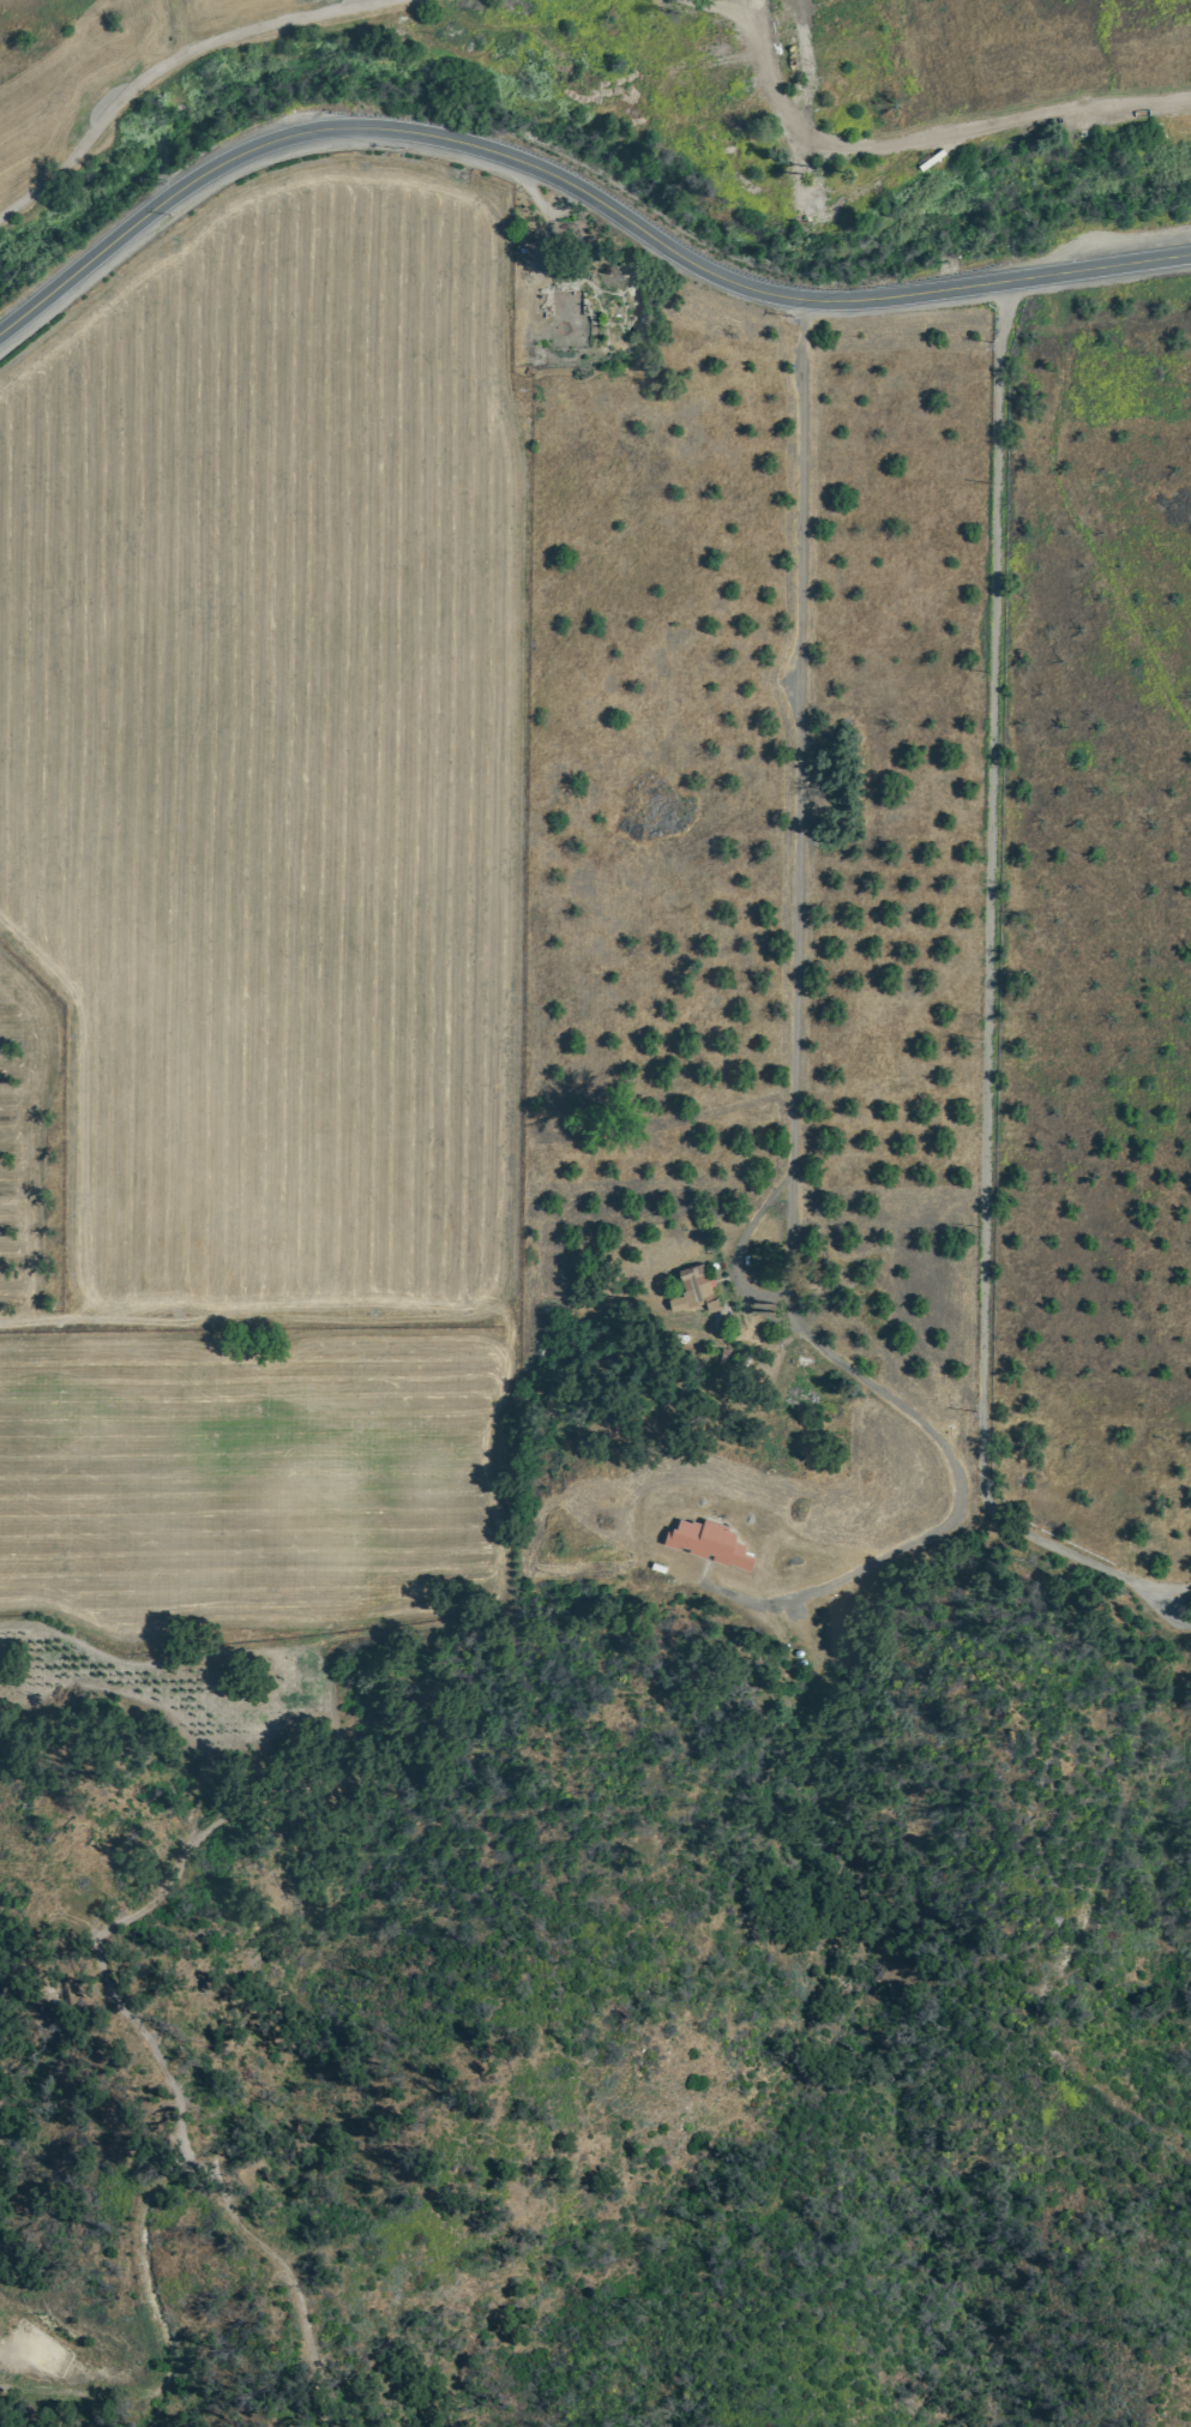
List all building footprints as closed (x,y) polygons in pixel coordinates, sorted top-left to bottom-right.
[(682,1272),(690,1291),(684,1293),(685,1296),(670,1299),(676,1316),(709,1305),(711,1314),(726,1309),(722,1298),(720,1298),(706,1264),(682,1272)] [(747,1570),(750,1555),(740,1553),(742,1545),(730,1542),(733,1529),(699,1521),(698,1525),(674,1519),(672,1530),(663,1528),(659,1546),(706,1557),(706,1560),(747,1570)]
